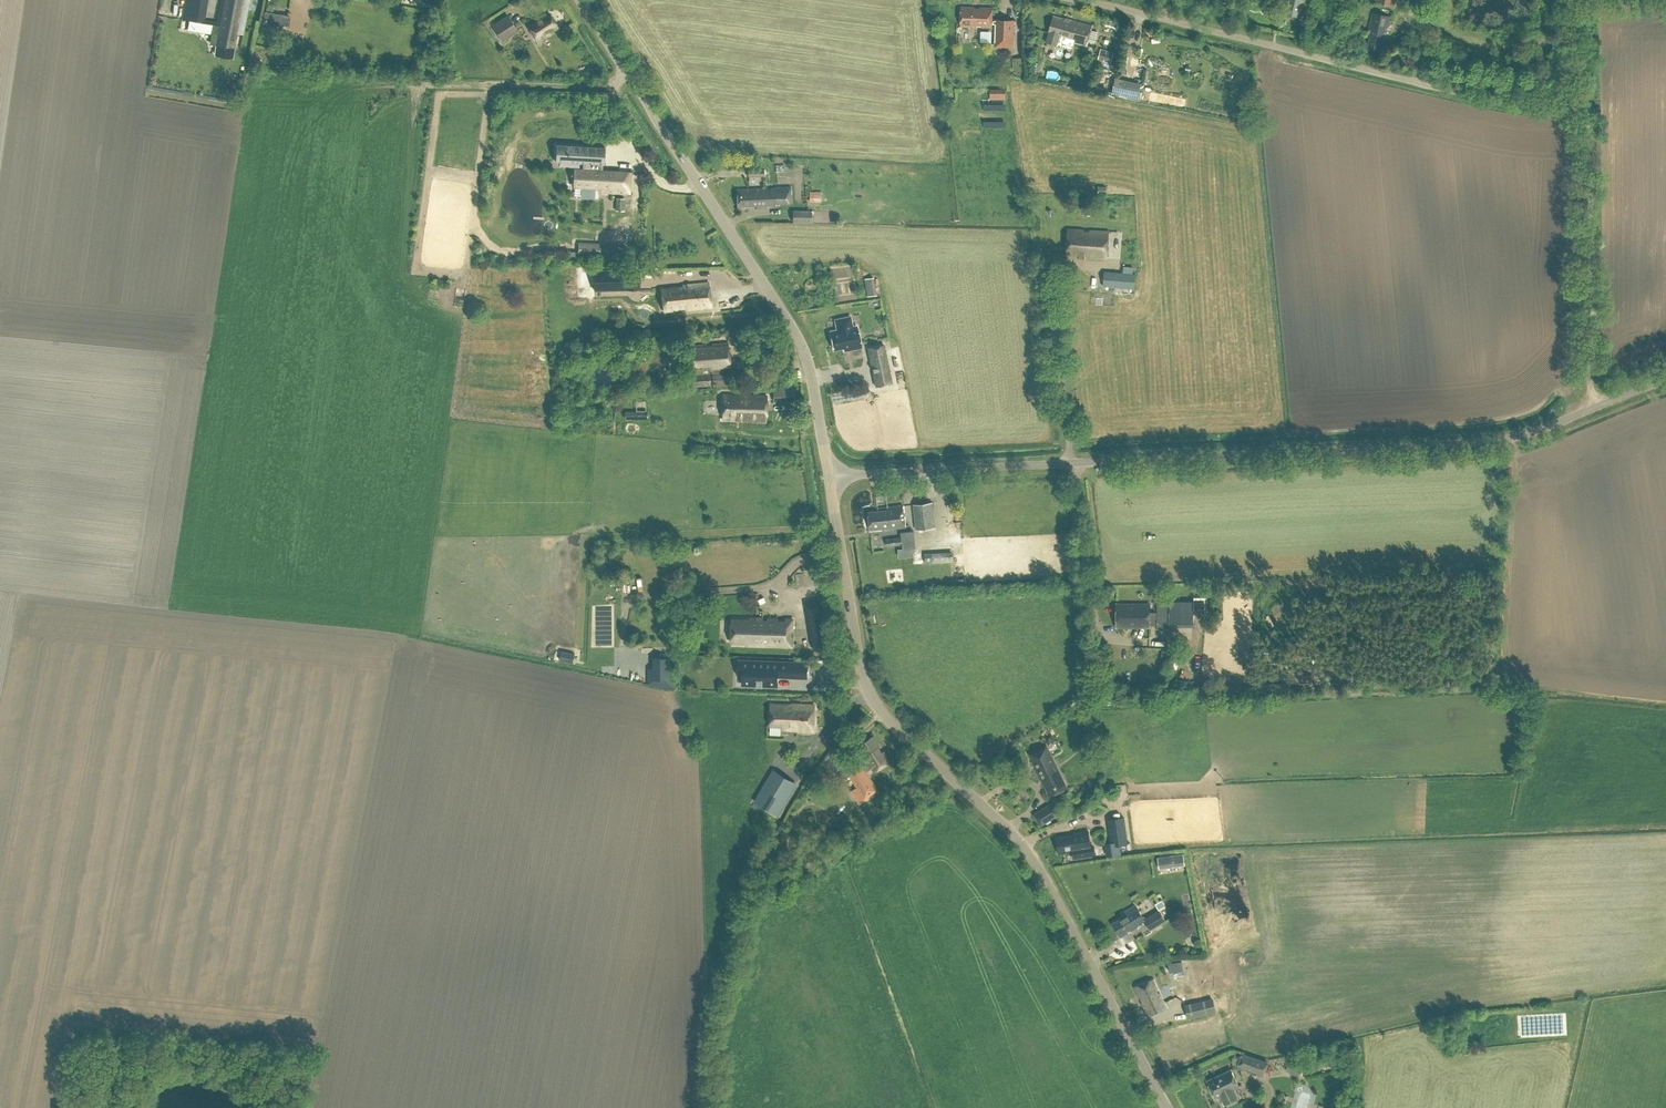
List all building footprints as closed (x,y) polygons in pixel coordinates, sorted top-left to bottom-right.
[(209,0),(189,0),(185,19),(205,23),(209,0)] [(210,44),(218,45),(216,55),(232,58),(234,48),(237,33),(244,34),(247,17),(251,0),(221,0),(216,25),(213,25),(212,31),(210,44)] [(1233,0),(1221,0),(1220,9),(1232,10),(1233,0)] [(1282,13),(1298,17),(1299,14),(1301,14),(1305,0),(1285,0),(1282,13)] [(980,11),(974,10),(974,7),(963,7),(962,26),(971,27),(971,26),(992,27),(992,25),(996,25),(995,41),(995,42),(996,42),(996,46),(1013,47),(1015,20),(999,20),(993,20),(993,8),(980,7),(980,11)] [(289,27),(291,16),(265,12),(263,22),(289,27)] [(557,27),(548,12),(536,20),(536,18),(526,25),(537,41),(549,33),(550,32),(557,27)] [(1382,51),(1390,17),(1372,13),(1368,33),(1370,34),(1367,47),(1382,51)] [(502,42),(519,32),(508,15),(492,25),(502,42)] [(1069,21),(1063,19),(1064,17),(1053,15),(1046,41),(1058,44),(1059,41),(1068,43),(1069,39),(1087,44),(1092,24),(1070,18),(1069,21)] [(1111,63),(1114,53),(1101,49),(1098,60),(1111,63)] [(1036,62),(1033,75),(1039,77),(1042,64),(1036,62)] [(1116,79),(1113,94),(1138,99),(1141,85),(1116,79)] [(990,99),(1006,99),(1006,89),(990,89),(990,99)] [(604,164),(605,147),(556,144),(555,162),(582,163),(582,170),(575,169),(574,184),(599,185),(599,191),(630,193),(631,173),(600,171),(600,164),(604,164)] [(1106,193),(1106,184),(1098,184),(1098,192),(1106,193)] [(776,203),(791,203),(791,189),(737,189),(737,205),(756,205),(756,208),(776,208),(776,203)] [(809,202),(821,201),(820,192),(809,192),(809,202)] [(620,210),(631,210),(631,197),(620,197),(620,210)] [(811,223),(812,211),(793,210),(792,222),(811,223)] [(1092,234),(1084,234),(1085,230),(1069,229),(1067,256),(1109,258),(1110,231),(1092,230),(1092,234)] [(1135,289),(1136,274),(1104,271),(1103,286),(1135,289)] [(863,279),(867,296),(876,295),(873,277),(863,279)] [(712,307),(708,281),(690,283),(690,284),(662,286),(664,309),(677,309),(678,307),(692,306),(692,308),(712,307)] [(854,327),(852,317),(837,320),(838,330),(831,331),(835,349),(851,346),(852,349),(862,347),(858,326),(854,327)] [(659,348),(679,346),(678,336),(658,338),(659,348)] [(719,369),(730,369),(728,342),(690,345),(691,369),(693,369),(694,387),(710,385),(710,375),(711,375),(712,387),(730,385),(729,374),(720,374),(719,369)] [(876,387),(892,384),(885,346),(869,349),(876,387)] [(825,353),(827,364),(841,360),(838,350),(825,353)] [(769,383),(770,374),(756,374),(756,383),(769,383)] [(766,422),(767,396),(723,395),(722,418),(738,418),(738,421),(766,422)] [(647,419),(647,411),(625,410),(625,418),(647,419)] [(916,529),(936,527),(933,502),(913,504),(916,529)] [(872,532),(907,528),(904,507),(889,508),(889,511),(870,513),(872,532)] [(902,549),(914,548),(916,548),(915,536),(887,538),(887,545),(902,544),(902,549)] [(914,548),(902,549),(900,549),(900,557),(914,556),(914,548)] [(933,562),(954,561),(953,551),(932,553),(933,562)] [(814,650),(830,647),(822,599),(806,602),(814,650)] [(1158,601),(1158,612),(1157,625),(1157,628),(1170,628),(1170,626),(1188,626),(1189,601),(1158,601)] [(1151,625),(1157,625),(1158,612),(1151,612),(1151,603),(1116,602),(1116,627),(1151,628),(1151,625)] [(732,619),(732,642),(747,642),(747,645),(794,646),(795,621),(732,619)] [(648,684),(674,689),(674,677),(674,659),(674,657),(672,657),(670,657),(663,657),(658,657),(656,657),(654,657),(654,662),(654,668),(648,668),(648,684)] [(739,660),(738,674),(744,674),(743,685),(777,686),(777,676),(786,676),(792,676),(793,676),(793,673),(794,665),(794,662),(791,662),(783,662),(739,660)] [(793,673),(793,676),(807,677),(807,674),(807,666),(807,663),(794,662),(794,665),(793,673)] [(815,732),(816,704),(772,703),(771,727),(782,728),(782,731),(815,732)] [(866,771),(873,766),(877,773),(893,762),(885,752),(883,753),(880,749),(882,747),(877,740),(874,735),(861,745),(866,752),(864,754),(868,760),(848,774),(857,787),(867,801),(881,792),(866,771)] [(1046,745),(1029,754),(1049,795),(1067,787),(1046,745)] [(837,772),(848,758),(839,751),(829,765),(837,772)] [(774,771),(754,803),(778,817),(798,785),(774,771)] [(1059,813),(1052,803),(1034,815),(1041,825),(1059,813)] [(1114,845),(1129,843),(1125,817),(1111,819),(1114,845)] [(1060,853),(1072,852),(1073,858),(1096,855),(1094,845),(1091,845),(1089,831),(1074,833),(1075,835),(1058,837),(1060,853)] [(1158,858),(1159,869),(1176,867),(1174,855),(1158,858)] [(1150,914),(1139,897),(1121,908),(1124,914),(1120,916),(1122,918),(1114,923),(1122,936),(1146,922),(1150,929),(1165,920),(1159,909),(1159,910),(1150,914)] [(1161,900),(1155,903),(1159,910),(1159,909),(1165,906),(1161,900)] [(1140,952),(1146,949),(1142,940),(1135,943),(1140,952)] [(1263,962),(1263,951),(1250,951),(1250,962),(1263,962)] [(1246,953),(1236,955),(1237,962),(1247,960),(1246,953)] [(1158,992),(1153,979),(1135,987),(1140,997),(1142,996),(1145,1001),(1143,1002),(1149,1018),(1168,1010),(1159,991),(1158,992)] [(1176,988),(1180,999),(1196,993),(1192,982),(1176,988)] [(1188,1019),(1217,1011),(1213,998),(1184,1005),(1188,1019)] [(1263,1076),(1267,1063),(1243,1054),(1238,1067),(1263,1076)] [(1298,1076),(1302,1067),(1290,1061),(1286,1070),(1298,1076)] [(1238,1098),(1234,1090),(1239,1087),(1231,1070),(1207,1081),(1215,1098),(1220,1096),(1225,1105),(1238,1098)]
